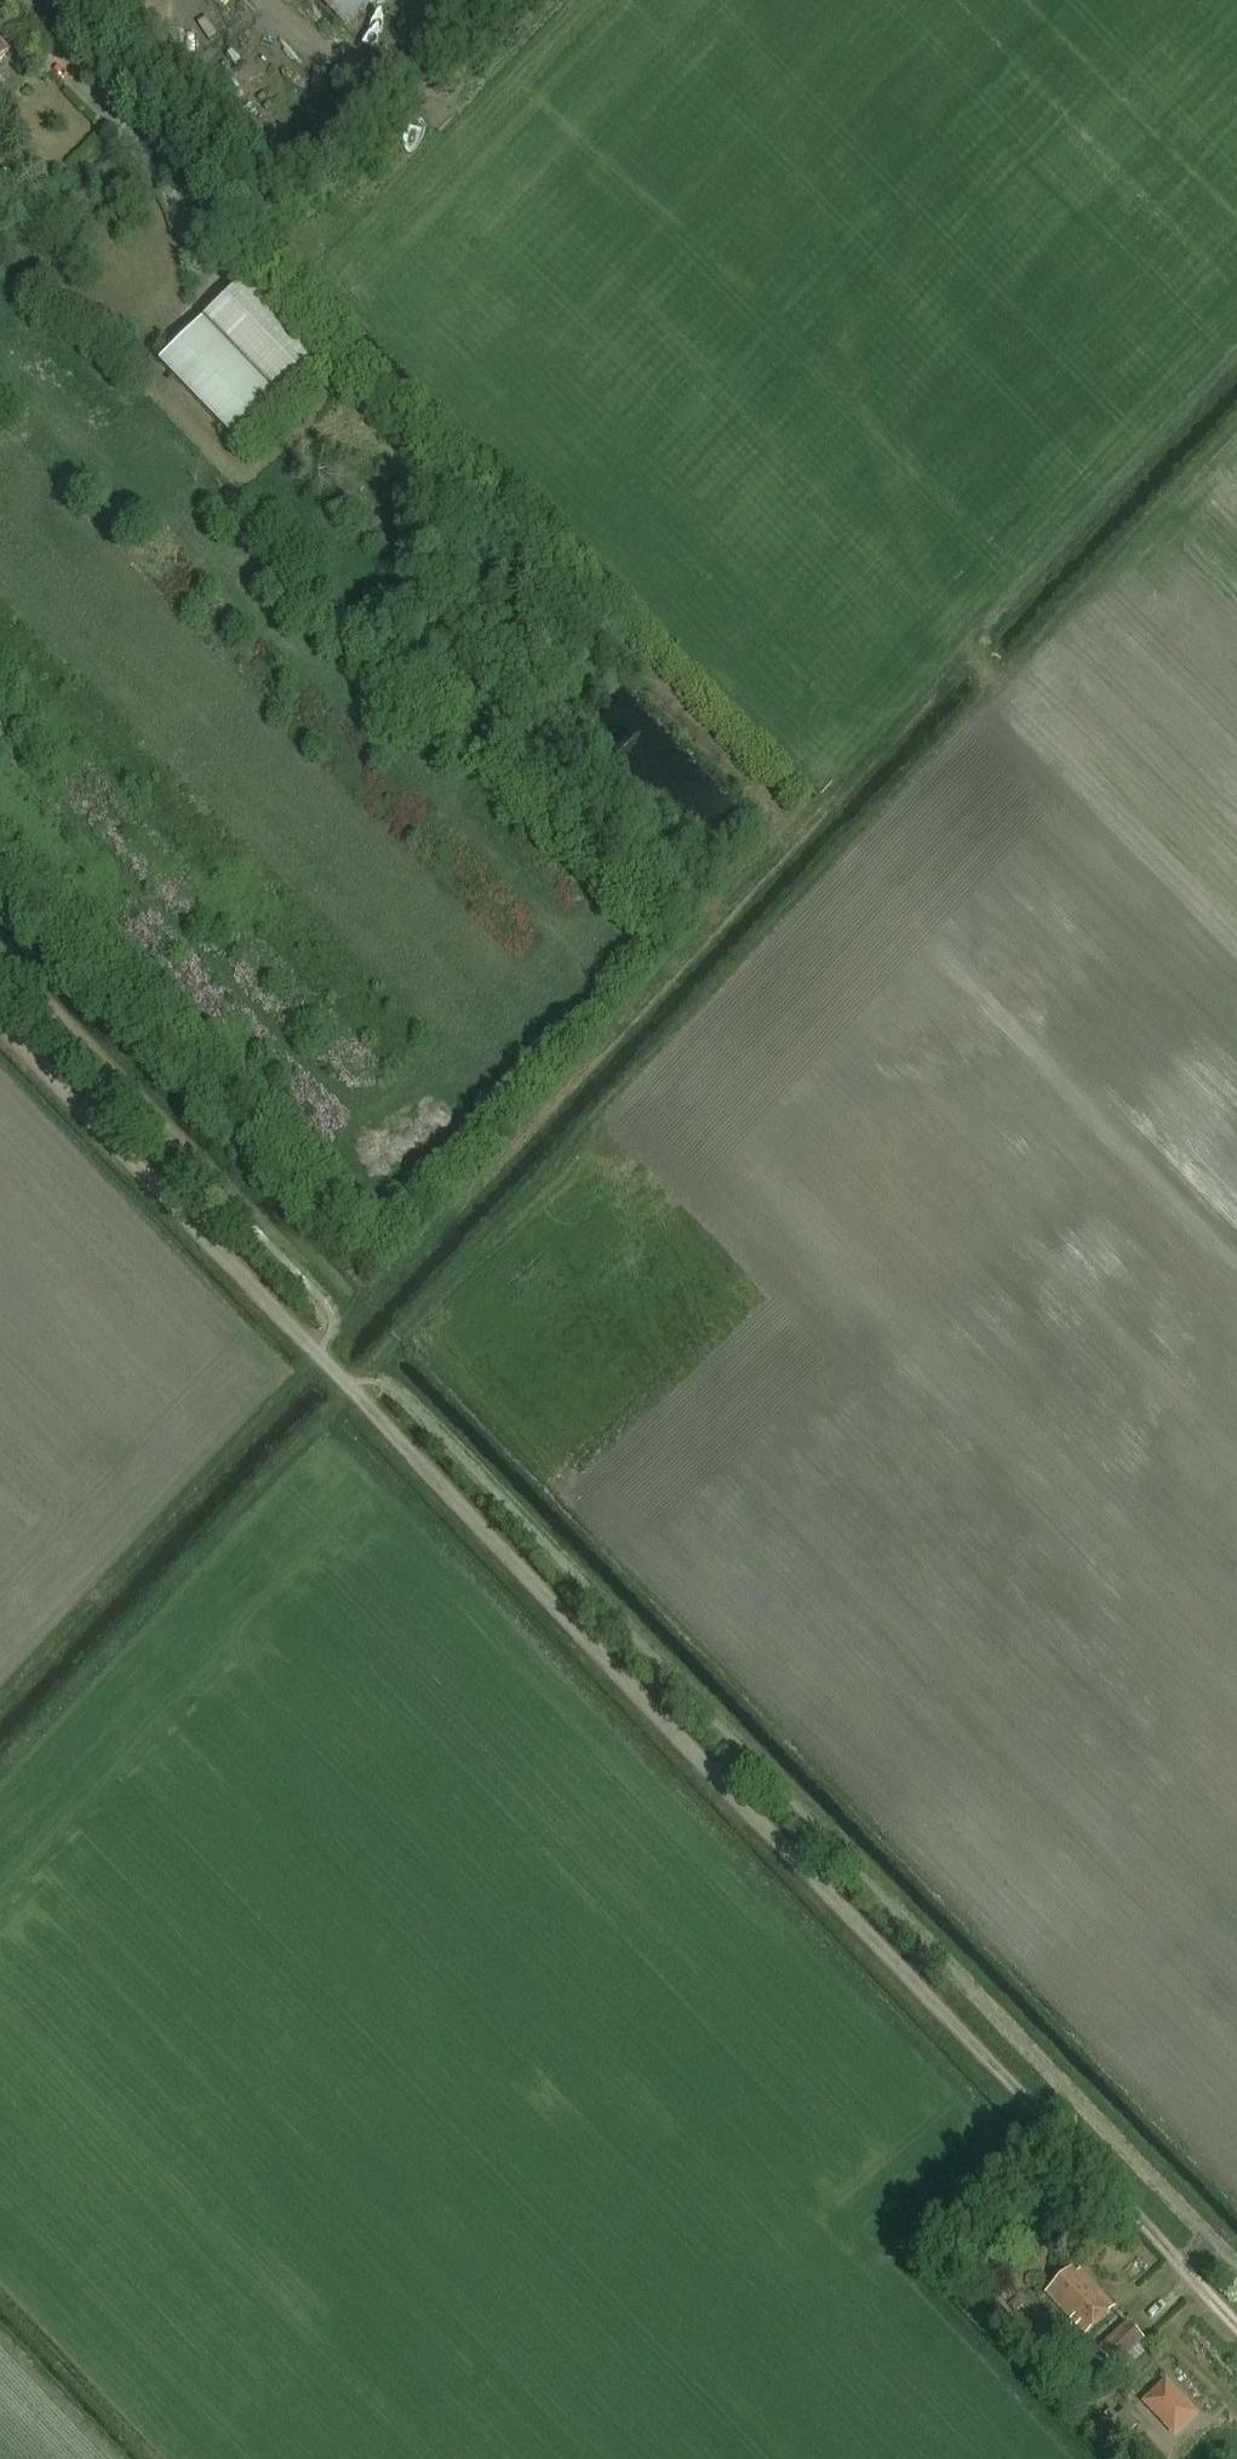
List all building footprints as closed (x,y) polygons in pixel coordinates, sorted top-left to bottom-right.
[(345,33),(380,0),(317,0),(345,33)] [(9,53),(0,43),(0,61),(9,53)] [(285,401),(325,362),(245,281),(206,320),(285,401)] [(238,448),(285,401),(206,320),(158,366),(238,448)] [(1084,2336),(1113,2309),(1080,2273),(1072,2280),(1068,2275),(1047,2295),(1084,2336)] [(1128,2322),(1097,2351),(1115,2370),(1146,2341),(1128,2322)]
